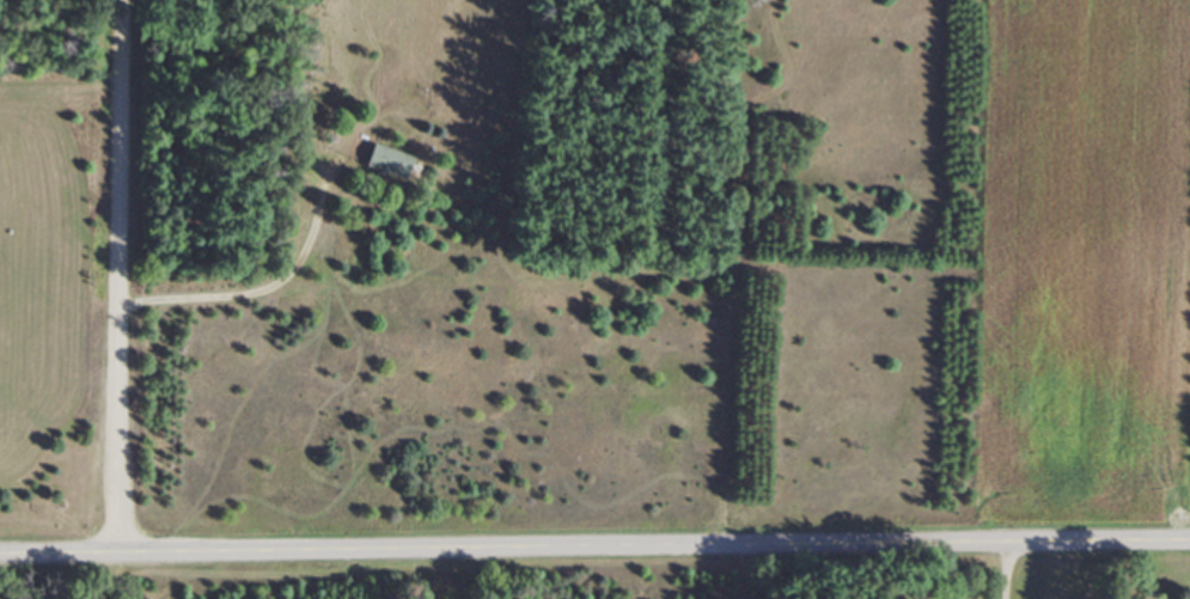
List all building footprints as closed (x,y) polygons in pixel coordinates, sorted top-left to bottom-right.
[(409,181),(417,158),(374,142),(365,165),(409,181)]
